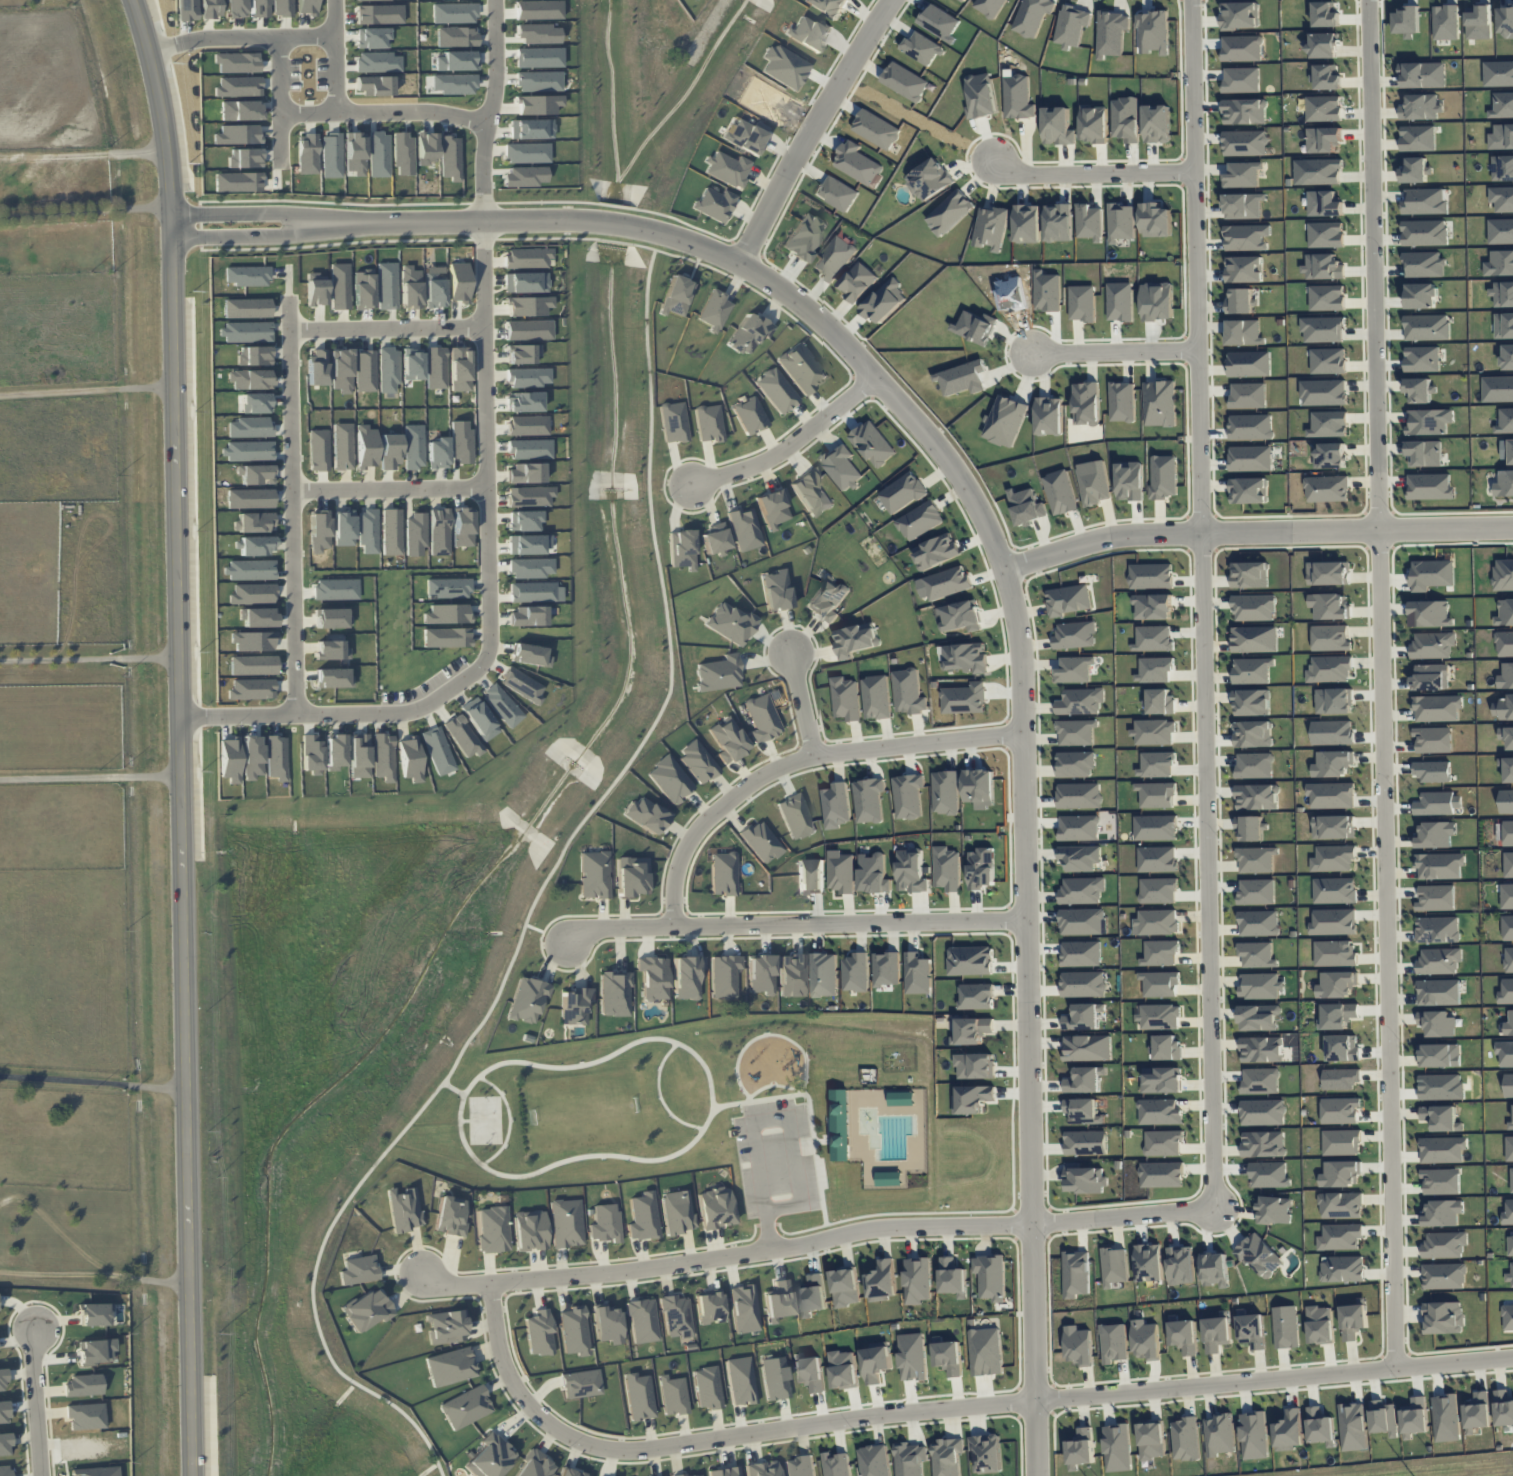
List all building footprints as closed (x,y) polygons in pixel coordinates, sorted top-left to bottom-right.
[(808,5),(839,19),(848,0),(811,0),(808,5)] [(1007,0),(978,0),(974,7),(994,20),(1007,0)] [(1052,0),(1024,0),(1012,31),(1035,40),(1046,13),(1051,15),(1056,2),(1052,0)] [(1459,39),(1458,5),(1433,5),(1434,40),(1459,39)] [(1491,39),(1491,5),(1466,6),(1466,39),(1491,39)] [(1057,43),(1064,44),(1063,47),(1079,49),(1082,25),(1090,26),(1092,10),(1062,6),(1057,43)] [(1498,33),(1506,33),(1506,39),(1512,39),(1512,7),(1498,7),(1498,33)] [(1098,60),(1105,60),(1105,55),(1122,55),(1123,30),(1130,30),(1130,13),(1099,12),(1098,60)] [(1169,12),(1139,12),(1139,54),(1152,54),(1152,53),(1169,53),(1169,12)] [(818,53),(832,27),(820,20),(817,24),(800,14),(787,36),(818,53)] [(932,67),(943,46),(913,30),(902,51),(932,67)] [(1311,34),(1311,42),(1308,42),(1308,59),(1338,58),(1337,33),(1311,34)] [(1223,36),(1223,61),(1261,61),(1261,36),(1223,36)] [(917,103),(930,82),(893,61),(881,82),(917,103)] [(1484,86),(1512,86),(1512,61),(1483,62),(1484,86)] [(1402,88),(1445,87),(1445,62),(1402,63),(1402,88)] [(1315,65),(1315,89),(1341,90),(1342,75),(1337,75),(1337,65),(1315,65)] [(1224,93),(1259,92),(1259,68),(1224,68),(1224,93)] [(1029,74),(1013,75),(1013,69),(1004,69),(1005,118),(1036,117),(1036,104),(1030,104),(1029,74)] [(998,114),(991,73),(966,76),(971,106),(966,107),(968,119),(998,114)] [(1488,110),(1488,118),(1512,118),(1512,92),(1493,93),(1493,110),(1488,110)] [(1408,94),(1407,106),(1400,105),(1400,118),(1441,120),(1441,105),(1437,104),(1437,95),(1408,94)] [(1341,96),(1306,97),(1306,121),(1341,121),(1341,96)] [(1114,138),(1125,138),(1125,143),(1139,143),(1138,98),(1113,98),(1114,138)] [(1224,125),(1266,124),(1265,99),(1224,100),(1224,125)] [(1170,143),(1169,105),(1144,105),(1145,143),(1170,143)] [(1108,142),(1107,106),(1082,107),(1082,143),(1108,142)] [(1045,145),(1076,144),(1076,130),(1071,130),(1070,107),(1044,108),(1045,145)] [(851,129),(888,151),(901,130),(864,108),(851,129)] [(721,139),(756,155),(769,128),(756,122),(754,126),(738,119),(731,134),(725,131),(721,139)] [(1512,149),(1512,124),(1494,124),(1494,133),(1489,133),(1489,149),(1512,149)] [(1401,151),(1435,151),(1435,126),(1401,126),(1401,151)] [(1307,154),(1334,153),(1334,144),(1342,144),(1342,128),(1306,128),(1307,154)] [(1224,132),(1224,156),(1266,155),(1266,131),(1224,132)] [(882,165),(857,151),(860,146),(848,139),(833,165),(870,186),(882,165)] [(712,158),(710,157),(703,172),(739,189),(752,162),(739,155),(736,160),(716,151),(712,158)] [(954,182),(937,156),(906,176),(924,203),(954,182)] [(1512,180),(1512,156),(1492,156),(1492,181),(1512,180)] [(1401,182),(1426,183),(1427,175),(1432,175),(1432,167),(1426,167),(1426,158),(1408,157),(1407,168),(1401,168),(1401,182)] [(1342,159),(1305,160),(1305,173),(1302,173),(1302,185),(1340,184),(1339,168),(1343,168),(1342,159)] [(1224,187),(1258,188),(1258,169),(1264,169),(1264,163),(1229,162),(1228,173),(1224,173),(1224,187)] [(816,196),(847,213),(859,191),(828,174),(816,196)] [(723,190),(721,195),(703,187),(693,210),(724,223),(736,196),(723,190)] [(1489,203),(1496,202),(1496,212),(1512,212),(1512,187),(1489,188),(1489,203)] [(975,206),(958,188),(924,220),(941,238),(975,206)] [(1404,214),(1448,213),(1448,201),(1444,201),(1443,188),(1403,189),(1404,214)] [(1308,216),(1344,215),(1343,199),(1336,199),(1336,190),(1308,191),(1308,216)] [(1263,219),(1263,194),(1225,194),(1225,218),(1263,219)] [(1172,237),(1172,209),(1162,209),(1163,203),(1141,202),(1141,236),(1172,237)] [(1094,237),(1094,243),(1103,243),(1103,208),(1092,208),(1092,203),(1077,203),(1078,238),(1094,237)] [(1135,238),(1134,204),(1109,205),(1110,244),(1117,244),(1117,239),(1135,238)] [(1041,243),(1041,205),(1015,205),(1015,243),(1041,243)] [(974,244),(992,247),(991,252),(1001,254),(1008,210),(980,206),(974,244)] [(810,250),(826,226),(805,212),(782,247),(808,264),(815,253),(810,250)] [(1512,244),(1512,219),(1488,220),(1488,244),(1512,244)] [(1447,245),(1447,220),(1402,221),(1403,246),(1447,245)] [(1342,222),(1308,223),(1309,248),(1343,247),(1342,222)] [(505,268),(548,268),(547,258),(552,258),(552,248),(505,249),(505,268)] [(1512,275),(1512,250),(1490,251),(1491,262),(1483,262),(1483,275),(1512,275)] [(1403,252),(1403,277),(1444,277),(1443,252),(1403,252)] [(1306,255),(1307,266),(1301,266),(1301,273),(1307,273),(1307,279),(1344,278),(1344,263),(1336,263),(1335,254),(1306,255)] [(1227,282),(1263,282),(1263,256),(1226,257),(1227,282)] [(837,286),(856,303),(879,277),(861,260),(837,286)] [(397,262),(377,263),(378,309),(398,309),(397,262)] [(400,308),(420,309),(420,270),(412,270),(412,265),(401,265),(400,308)] [(269,266),(226,267),(227,282),(234,282),(234,286),(269,286),(269,266)] [(444,307),(444,267),(426,267),(425,307),(444,307)] [(374,308),(373,270),(354,271),(355,309),(374,308)] [(547,272),(504,273),(504,293),(548,292),(547,272)] [(683,318),(695,282),(672,275),(659,310),(683,318)] [(869,321),(874,316),(881,323),(910,297),(893,278),(858,309),(869,321)] [(1133,321),(1133,282),(1107,283),(1108,321),(1133,321)] [(1491,282),(1491,296),(1494,296),(1494,307),(1512,307),(1512,282),(1491,282)] [(1144,320),(1175,319),(1174,283),(1143,283),(1144,320)] [(1407,309),(1436,308),(1436,284),(1406,284),(1407,309)] [(1310,310),(1345,310),(1344,285),(1310,286),(1310,310)] [(1070,286),(1071,322),(1096,321),(1095,286),(1070,286)] [(717,335),(731,303),(722,299),(724,294),(712,288),(698,319),(711,325),(709,331),(717,335)] [(1252,288),(1231,289),(1231,296),(1226,296),(1226,313),(1256,313),(1255,299),(1252,299),(1252,288)] [(449,299),(463,302),(465,292),(451,289),(449,299)] [(546,315),(546,307),(553,307),(553,296),(507,297),(507,316),(546,315)] [(953,332),(986,346),(998,319),(985,314),(983,318),(964,309),(953,332)] [(727,344),(748,357),(762,335),(768,339),(775,328),(748,310),(727,344)] [(1495,314),(1496,339),(1512,338),(1512,313),(1495,314)] [(1405,340),(1449,339),(1449,315),(1405,315),(1405,340)] [(1343,317),(1301,318),(1301,332),(1305,331),(1305,342),(1344,341),(1343,317)] [(1259,320),(1227,321),(1227,345),(1265,344),(1265,337),(1259,337),(1259,320)] [(222,343),(272,342),(271,322),(221,323),(222,343)] [(805,395),(828,377),(799,341),(776,359),(805,395)] [(538,364),(538,345),(505,344),(505,363),(538,364)] [(1503,345),(1503,370),(1512,370),(1512,345),(1503,345)] [(1405,372),(1440,371),(1439,346),(1405,347),(1405,372)] [(427,388),(446,388),(445,347),(426,347),(427,388)] [(451,391),(470,391),(469,347),(450,347),(451,391)] [(379,392),(395,392),(395,384),(399,384),(399,348),(379,349),(379,392)] [(403,380),(423,379),(422,348),(403,349),(403,380)] [(308,385),(327,385),(327,349),(313,349),(313,356),(308,356),(308,385)] [(332,389),(340,389),(340,394),(351,393),(351,349),(335,349),(335,358),(332,358),(332,389)] [(1311,374),(1346,373),(1345,349),(1311,349),(1311,374)] [(375,391),(374,351),(355,352),(356,391),(375,391)] [(1269,352),(1228,352),(1228,376),(1270,376),(1269,352)] [(943,397),(970,389),(972,394),(986,390),(981,372),(986,371),(983,360),(936,373),(943,397)] [(754,381),(781,415),(800,400),(773,366),(754,381)] [(550,368),(507,369),(507,388),(543,387),(543,383),(550,383),(550,368)] [(228,370),(229,382),(234,382),(234,390),(272,389),(272,369),(228,370)] [(1430,378),(1406,379),(1406,393),(1412,393),(1412,403),(1430,403),(1430,393),(1436,393),(1436,386),(1430,386),(1430,378)] [(1301,381),(1301,405),(1346,405),(1346,380),(1301,381)] [(1175,381),(1144,382),(1145,426),(1176,426),(1175,381)] [(1073,383),(1074,425),(1099,425),(1098,382),(1073,383)] [(1110,422),(1135,421),(1134,382),(1109,383),(1110,422)] [(1265,407),(1265,383),(1230,384),(1230,408),(1265,407)] [(272,393),(243,394),(244,413),(272,412),(272,393)] [(1028,404),(999,394),(983,438),(1013,449),(1028,404)] [(746,436),(769,424),(754,395),(731,406),(746,436)] [(1063,398),(1037,397),(1036,435),(1062,435),(1063,398)] [(660,404),(664,443),(688,440),(684,402),(660,404)] [(700,442),(724,439),(720,404),(695,407),(700,442)] [(1500,425),(1494,425),(1494,433),(1512,433),(1512,408),(1499,408),(1500,425)] [(1454,409),(1407,410),(1407,435),(1447,434),(1447,423),(1454,423),(1454,409)] [(1347,411),(1312,412),(1312,429),(1306,429),(1307,437),(1346,436),(1346,425),(1347,425),(1347,411)] [(507,435),(548,435),(548,415),(507,416),(507,435)] [(1230,440),(1272,439),(1271,415),(1229,415),(1230,440)] [(405,469),(424,468),(424,424),(404,424),(405,469)] [(399,434),(381,435),(382,470),(400,470),(399,434)] [(448,468),(448,438),(428,439),(428,468),(448,468)] [(552,439),(509,440),(509,459),(552,458),(552,439)] [(1441,441),(1408,442),(1408,467),(1441,466),(1441,441)] [(846,492),(864,477),(849,458),(854,454),(844,442),(820,462),(846,492)] [(1316,468),(1346,468),(1346,443),(1316,444),(1316,468)] [(1271,470),(1271,446),(1230,447),(1230,471),(1271,470)] [(1153,498),(1179,498),(1178,455),(1151,456),(1153,498)] [(1112,498),(1104,460),(1077,465),(1085,507),(1100,504),(1100,501),(1112,498)] [(543,464),(508,465),(508,483),(544,482),(543,464)] [(273,465),(237,465),(237,476),(242,476),(242,484),(263,484),(263,483),(273,483),(273,465)] [(790,482),(813,518),(834,504),(818,480),(823,477),(815,465),(790,482)] [(1042,476),(1055,517),(1079,509),(1066,469),(1042,476)] [(1512,495),(1512,470),(1499,471),(1499,483),(1494,483),(1494,496),(1512,495)] [(892,515),(927,493),(914,471),(879,493),(892,515)] [(1455,499),(1455,486),(1451,486),(1450,473),(1407,474),(1408,500),(1455,499)] [(1305,477),(1306,502),(1348,501),(1348,476),(1305,477)] [(769,528),(791,519),(785,503),(790,501),(784,486),(756,497),(769,528)] [(1009,493),(1019,528),(1034,524),(1032,520),(1048,516),(1044,502),(1038,503),(1033,486),(1009,493)] [(554,487),(508,487),(508,506),(550,505),(550,497),(555,497),(554,487)] [(945,523),(935,501),(897,518),(907,540),(945,523)] [(728,513),(739,552),(763,545),(751,506),(728,513)] [(473,546),(472,507),(452,508),(453,546),(473,546)] [(448,555),(447,508),(428,509),(429,555),(448,555)] [(383,555),(399,555),(398,509),(382,509),(383,555)] [(330,548),(329,510),(310,511),(311,554),(322,553),(322,548),(330,548)] [(354,545),(354,510),(334,510),(335,546),(354,545)] [(378,553),(377,510),(358,510),(359,546),(363,546),(363,554),(378,553)] [(540,511),(509,511),(509,531),(541,530),(540,511)] [(424,512),(405,512),(405,556),(424,556),(424,512)] [(701,534),(708,556),(731,549),(723,521),(707,526),(708,532),(701,534)] [(670,530),(670,567),(689,566),(689,572),(695,572),(694,530),(670,530)] [(961,555),(952,532),(912,548),(922,571),(961,555)] [(544,554),(544,548),(552,548),(551,534),(507,535),(507,554),(544,554)] [(240,555),(275,554),(274,536),(240,536),(240,555)] [(554,576),(554,558),(510,559),(510,577),(554,576)] [(1493,560),(1494,591),(1512,590),(1512,559),(1493,560)] [(1454,586),(1454,560),(1410,561),(1411,592),(1428,592),(1428,586),(1454,586)] [(1232,563),(1232,588),(1269,587),(1268,562),(1232,563)] [(1350,562),(1307,562),(1307,585),(1350,584),(1350,562)] [(972,588),(964,564),(923,578),(931,601),(972,588)] [(1172,564),(1129,565),(1130,589),(1173,588),(1172,564)] [(761,575),(768,611),(792,607),(784,568),(775,570),(775,572),(761,575)] [(815,615),(830,625),(838,613),(834,611),(849,590),(829,575),(807,606),(817,612),(815,615)] [(470,578),(427,579),(427,594),(435,594),(435,598),(471,597),(470,578)] [(556,601),(556,582),(509,583),(510,602),(556,601)] [(1050,616),(1092,609),(1088,583),(1046,590),(1050,616)] [(274,584),(234,584),(234,594),(230,594),(230,603),(274,604),(274,584)] [(1172,594),(1132,595),(1132,606),(1136,606),(1136,620),(1172,619),(1172,594)] [(1314,620),(1350,619),(1349,594),(1308,594),(1309,607),(1314,607),(1314,620)] [(1275,620),(1275,595),(1233,596),(1234,621),(1275,620)] [(1512,625),(1512,599),(1499,599),(1499,617),(1494,617),(1494,625),(1512,625)] [(942,632),(968,627),(969,632),(983,629),(977,600),(937,608),(942,632)] [(705,626),(742,647),(759,618),(748,612),(746,616),(719,601),(705,626)] [(1449,618),(1448,601),(1410,602),(1411,627),(1454,626),(1454,618),(1449,618)] [(430,605),(431,612),(423,612),(424,624),(469,623),(469,604),(430,605)] [(546,607),(510,608),(510,626),(546,625),(546,607)] [(349,608),(317,609),(317,628),(350,627),(349,608)] [(1057,623),(1057,635),(1053,635),(1054,648),(1096,647),(1095,622),(1057,623)] [(834,630),(839,661),(852,659),(851,651),(879,647),(875,623),(834,630)] [(1312,651),(1351,650),(1351,641),(1348,641),(1348,625),(1312,626),(1312,651)] [(1172,651),(1171,626),(1135,626),(1136,651),(1172,651)] [(1233,652),(1278,651),(1277,626),(1233,627),(1233,652)] [(424,647),(471,646),(471,628),(424,628),(424,647)] [(1496,632),(1496,656),(1512,656),(1512,631),(1496,632)] [(1412,633),(1412,659),(1452,658),(1452,647),(1456,647),(1456,633),(1412,633)] [(943,645),(944,670),(974,669),(974,674),(987,673),(986,643),(943,645)] [(549,667),(550,657),(544,656),(545,648),(513,644),(511,663),(549,667)] [(696,664),(699,683),(697,683),(698,692),(742,685),(737,652),(724,654),(725,659),(696,664)] [(1308,657),(1309,682),(1351,681),(1350,656),(1308,657)] [(1095,657),(1060,658),(1060,668),(1055,668),(1056,682),(1090,682),(1090,664),(1095,664),(1095,657)] [(1174,658),(1139,657),(1139,682),(1169,682),(1170,672),(1174,672),(1174,658)] [(1275,658),(1234,659),(1234,684),(1270,683),(1269,667),(1275,667),(1275,658)] [(1512,688),(1512,662),(1503,662),(1503,675),(1498,675),(1498,688),(1512,688)] [(1415,665),(1416,677),(1411,677),(1411,690),(1449,689),(1448,664),(1415,665)] [(544,686),(509,665),(499,682),(538,706),(543,697),(539,695),(544,686)] [(351,687),(350,668),(316,669),(316,688),(351,687)] [(893,671),(898,715),(929,711),(927,696),(921,697),(918,668),(893,671)] [(867,720),(892,717),(887,675),(862,678),(867,720)] [(835,718),(847,717),(847,722),(861,721),(857,680),(846,682),(845,676),(831,677),(835,718)] [(943,713),(986,712),(985,680),(971,681),(972,687),(943,688),(943,713)] [(480,697),(510,728),(525,715),(495,683),(480,697)] [(1056,715),(1100,714),(1100,703),(1105,703),(1105,688),(1064,689),(1064,700),(1056,700),(1056,715)] [(1170,689),(1147,689),(1147,714),(1175,714),(1175,696),(1170,696),(1170,689)] [(1233,690),(1233,715),(1270,716),(1270,690),(1233,690)] [(755,730),(750,731),(755,743),(783,732),(767,692),(744,701),(755,730)] [(1509,701),(1493,701),(1493,719),(1512,719),(1512,694),(1509,695),(1509,701)] [(1416,721),(1458,720),(1458,708),(1463,708),(1463,695),(1411,696),(1412,711),(1416,711),(1416,721)] [(499,731),(476,696),(460,707),(483,742),(499,731)] [(482,752),(460,712),(443,722),(463,758),(474,753),(475,756),(482,752)] [(708,728),(721,751),(717,753),(724,765),(750,750),(730,716),(708,728)] [(1098,720),(1058,721),(1059,746),(1093,745),(1093,728),(1099,728),(1098,720)] [(1173,744),(1172,732),(1177,732),(1177,720),(1135,721),(1136,729),(1133,729),(1134,745),(1173,744)] [(1235,747),(1272,746),(1272,721),(1234,722),(1235,747)] [(454,770),(441,725),(422,731),(435,776),(454,770)] [(1452,727),(1415,728),(1415,753),(1452,752),(1452,727)] [(1499,727),(1499,740),(1507,740),(1507,750),(1512,750),(1512,727),(1499,727)] [(346,768),(345,734),(326,735),(327,769),(346,768)] [(369,734),(350,734),(351,778),(370,777),(369,734)] [(374,777),(384,776),(384,782),(394,782),(393,734),(374,734),(374,777)] [(397,738),(399,778),(410,777),(411,783),(419,782),(417,737),(397,738)] [(720,769),(695,739),(676,755),(700,785),(720,769)] [(1058,752),(1058,777),(1095,776),(1095,751),(1058,752)] [(1354,751),(1317,752),(1317,764),(1311,764),(1311,777),(1348,776),(1348,766),(1354,765),(1354,751)] [(1176,752),(1140,752),(1140,777),(1171,777),(1171,766),(1176,766),(1176,752)] [(1236,753),(1236,778),(1272,778),(1272,754),(1236,753)] [(695,788),(667,754),(646,772),(673,805),(695,788)] [(1498,758),(1498,766),(1504,766),(1505,783),(1512,783),(1512,758),(1498,758)] [(977,808),(996,808),(995,770),(964,770),(965,802),(976,801),(977,808)] [(933,771),(934,814),(959,814),(958,771),(933,771)] [(920,788),(924,788),(924,775),(894,776),(896,819),(921,817),(920,788)] [(880,792),(885,791),(884,779),(855,780),(857,822),(882,821),(880,792)] [(826,830),(841,828),(840,823),(850,822),(847,782),(832,783),(833,788),(822,789),(826,830)] [(1058,808),(1101,808),(1101,783),(1058,784),(1058,808)] [(1140,791),(1141,808),(1176,807),(1175,783),(1134,783),(1134,791),(1140,791)] [(1311,808),(1354,807),(1354,783),(1307,784),(1307,796),(1311,796),(1311,808)] [(1236,785),(1236,810),(1279,809),(1278,785),(1236,785)] [(1512,814),(1512,790),(1499,790),(1500,814),(1512,814)] [(670,815),(638,793),(624,815),(656,837),(670,815)] [(1177,815),(1134,816),(1135,840),(1177,840),(1177,815)] [(1060,841),(1098,840),(1098,816),(1060,816),(1060,841)] [(1264,816),(1237,817),(1238,841),(1265,841),(1264,816)] [(1313,839),(1355,838),(1354,816),(1312,816),(1313,839)] [(784,849),(758,818),(739,834),(765,865),(784,849)] [(1512,845),(1512,821),(1503,821),(1503,846),(1512,845)] [(1456,823),(1421,822),(1421,837),(1416,837),(1415,848),(1450,848),(1451,835),(1456,835),(1456,823)] [(1316,845),(1316,858),(1310,858),(1310,871),(1354,871),(1354,846),(1316,845)] [(960,892),(959,851),(949,851),(949,846),(934,846),(935,887),(945,887),(945,892),(960,892)] [(1101,846),(1059,847),(1059,862),(1067,862),(1067,872),(1096,872),(1096,863),(1101,863),(1101,846)] [(1138,847),(1139,872),(1177,871),(1176,846),(1138,847)] [(1279,848),(1238,848),(1239,872),(1273,872),(1273,854),(1279,854),(1279,848)] [(898,892),(929,891),(928,878),(923,878),(922,849),(897,850),(898,892)] [(994,849),(968,849),(969,888),(995,888),(994,849)] [(854,854),(842,854),(842,850),(829,850),(829,892),(854,892),(854,854)] [(580,852),(581,898),(611,898),(610,851),(580,852)] [(737,895),(736,852),(711,853),(712,896),(737,895)] [(884,852),(874,852),(874,855),(860,855),(861,893),(891,892),(891,878),(885,879),(884,852)] [(1505,878),(1512,877),(1512,852),(1504,853),(1505,878)] [(1415,854),(1415,869),(1419,869),(1419,879),(1461,878),(1461,867),(1466,866),(1465,853),(1415,854)] [(649,858),(617,857),(617,898),(631,898),(631,894),(648,894),(649,858)] [(1061,904),(1101,904),(1101,892),(1106,891),(1105,878),(1061,878),(1061,904)] [(1140,879),(1141,903),(1177,903),(1176,878),(1140,879)] [(1313,878),(1314,903),(1356,903),(1356,878),(1313,878)] [(1274,879),(1239,880),(1239,904),(1274,904),(1274,879)] [(1501,884),(1501,909),(1512,909),(1512,884),(1501,884)] [(1419,886),(1419,903),(1415,903),(1415,911),(1455,910),(1454,885),(1419,886)] [(1060,909),(1060,935),(1104,934),(1104,909),(1060,909)] [(1357,934),(1356,909),(1313,910),(1313,923),(1309,923),(1309,935),(1357,934)] [(1135,935),(1178,934),(1178,910),(1139,911),(1139,919),(1135,919),(1135,935)] [(1278,910),(1239,911),(1239,936),(1278,935),(1278,910)] [(1502,941),(1512,941),(1512,915),(1502,916),(1502,941)] [(1416,918),(1417,943),(1460,942),(1459,917),(1416,918)] [(1145,958),(1140,958),(1140,965),(1174,966),(1175,954),(1180,954),(1180,941),(1146,940),(1145,958)] [(1355,940),(1315,941),(1315,966),(1356,966),(1355,940)] [(1100,941),(1061,942),(1062,967),(1101,966),(1100,941)] [(1272,942),(1238,943),(1238,958),(1243,958),(1243,967),(1278,966),(1278,959),(1273,959),(1272,942)] [(949,975),(994,974),(993,946),(948,947),(949,975)] [(1504,972),(1512,972),(1512,947),(1504,948),(1504,972)] [(1417,974),(1457,973),(1457,962),(1463,962),(1462,948),(1421,949),(1422,959),(1416,959),(1417,974)] [(920,951),(905,952),(906,994),(931,993),(930,959),(920,959),(920,951)] [(868,991),(868,953),(853,952),(853,958),(843,958),(843,991),(868,991)] [(874,953),(875,986),(900,985),(899,952),(874,953)] [(836,997),(836,953),(811,954),(811,997),(836,997)] [(748,955),(749,992),(765,991),(765,996),(774,996),(773,954),(748,955)] [(780,955),(781,996),(805,996),(805,954),(780,955)] [(736,969),(741,969),(741,955),(711,956),(712,999),(736,998),(736,969)] [(699,969),(705,969),(705,956),(674,956),(675,999),(699,999),(699,969)] [(643,971),(643,1000),(668,1000),(667,957),(636,958),(637,971),(643,971)] [(630,972),(601,972),(600,1016),(630,1016),(630,972)] [(1062,997),(1105,996),(1104,972),(1061,973),(1062,997)] [(1178,972),(1139,972),(1139,980),(1144,980),(1144,997),(1179,996),(1178,972)] [(1316,984),(1316,998),(1353,997),(1352,986),(1359,985),(1358,972),(1321,973),(1322,984),(1316,984)] [(1278,974),(1239,974),(1240,998),(1281,998),(1281,982),(1279,982),(1278,974)] [(534,1025),(543,996),(548,998),(552,985),(520,975),(507,1017),(534,1025)] [(1418,1006),(1460,1004),(1460,979),(1417,980),(1418,1006)] [(1502,979),(1502,991),(1498,991),(1498,1004),(1512,1004),(1512,979),(1502,979)] [(994,984),(960,984),(960,1009),(994,1009),(994,984)] [(561,1024),(586,1025),(587,1003),(593,1003),(593,987),(572,987),(572,991),(561,991),(561,1024)] [(1063,1016),(1063,1030),(1100,1029),(1099,1012),(1105,1012),(1105,1003),(1071,1004),(1071,1015),(1063,1016)] [(1139,1005),(1139,1021),(1141,1021),(1141,1030),(1178,1029),(1178,1017),(1182,1017),(1181,1004),(1139,1005)] [(1241,1005),(1240,1030),(1277,1030),(1277,1014),(1281,1014),(1281,1006),(1241,1005)] [(1504,1036),(1512,1036),(1512,1010),(1509,1010),(1510,1022),(1504,1022),(1504,1036)] [(1418,1026),(1426,1026),(1426,1037),(1456,1036),(1455,1017),(1449,1017),(1449,1011),(1417,1012),(1418,1026)] [(994,1018),(958,1019),(958,1037),(953,1037),(953,1045),(983,1044),(982,1033),(994,1033),(994,1018)] [(1111,1036),(1064,1035),(1064,1060),(1111,1061),(1111,1036)] [(1155,1060),(1181,1060),(1180,1035),(1155,1035),(1155,1046),(1150,1046),(1150,1053),(1155,1053),(1155,1060)] [(1282,1062),(1282,1037),(1240,1038),(1241,1062),(1282,1062)] [(1496,1042),(1496,1055),(1500,1054),(1501,1067),(1512,1066),(1512,1041),(1496,1042)] [(1419,1067),(1461,1066),(1460,1044),(1419,1045),(1419,1067)] [(994,1078),(994,1054),(956,1054),(956,1079),(994,1078)] [(1064,1093),(1100,1092),(1100,1075),(1106,1075),(1106,1067),(1074,1067),(1074,1079),(1064,1079),(1064,1093)] [(1144,1093),(1182,1092),(1182,1067),(1157,1068),(1157,1074),(1143,1074),(1144,1093)] [(1242,1093),(1278,1094),(1278,1069),(1242,1068),(1242,1093)] [(1353,1090),(1353,1083),(1360,1083),(1360,1069),(1322,1069),(1323,1090),(1353,1090)] [(1505,1097),(1512,1097),(1512,1074),(1504,1074),(1505,1097)] [(953,1114),(983,1114),(983,1101),(996,1100),(995,1086),(958,1086),(958,1095),(953,1095),(953,1114)] [(914,1091),(890,1093),(890,1106),(915,1105),(914,1091)] [(1321,1099),(1321,1124),(1358,1123),(1357,1107),(1361,1107),(1361,1098),(1321,1099)] [(1064,1099),(1065,1114),(1070,1114),(1070,1124),(1104,1124),(1104,1116),(1097,1116),(1097,1099),(1064,1099)] [(1183,1124),(1182,1110),(1177,1110),(1176,1099),(1139,1100),(1139,1125),(1183,1124)] [(1241,1101),(1242,1126),(1285,1124),(1284,1100),(1241,1101)] [(1463,1131),(1463,1122),(1456,1122),(1456,1106),(1420,1107),(1420,1121),(1432,1121),(1433,1132),(1463,1131)] [(1107,1130),(1065,1132),(1066,1156),(1108,1154),(1107,1130)] [(1183,1130),(1145,1131),(1146,1156),(1180,1155),(1179,1144),(1184,1144),(1183,1130)] [(1323,1130),(1323,1155),(1361,1155),(1360,1130),(1323,1130)] [(1284,1132),(1243,1132),(1243,1157),(1285,1156),(1284,1132)] [(1419,1138),(1420,1163),(1463,1162),(1463,1150),(1468,1150),(1468,1137),(1419,1138)] [(1319,1187),(1358,1186),(1358,1175),(1362,1175),(1361,1161),(1325,1162),(1325,1174),(1319,1174),(1319,1187)] [(1183,1162),(1140,1163),(1141,1187),(1183,1187),(1183,1162)] [(1066,1166),(1065,1192),(1106,1193),(1106,1176),(1103,1176),(1103,1166),(1066,1166)] [(1420,1170),(1420,1178),(1424,1178),(1424,1194),(1460,1194),(1460,1169),(1420,1170)] [(877,1185),(902,1186),(903,1173),(878,1172),(877,1185)] [(697,1191),(703,1229),(734,1224),(728,1186),(697,1191)] [(422,1227),(417,1189),(395,1192),(395,1187),(387,1188),(393,1231),(422,1227)] [(632,1223),(627,1224),(629,1240),(660,1236),(654,1189),(641,1191),(641,1196),(629,1198),(632,1223)] [(661,1193),(667,1234),(695,1230),(689,1189),(661,1193)] [(1362,1193),(1320,1193),(1320,1218),(1362,1217),(1362,1193)] [(465,1236),(467,1223),(462,1222),(465,1199),(439,1196),(434,1232),(465,1236)] [(1257,1223),(1290,1224),(1292,1198),(1262,1197),(1262,1204),(1258,1204),(1257,1223)] [(581,1199),(551,1200),(553,1247),(583,1245),(581,1199)] [(1512,1225),(1512,1199),(1507,1199),(1507,1212),(1502,1212),(1502,1225),(1512,1225)] [(1458,1226),(1458,1213),(1463,1213),(1464,1201),(1425,1200),(1425,1226),(1458,1226)] [(590,1240),(612,1239),(613,1243),(620,1242),(618,1203),(594,1205),(595,1224),(589,1224),(590,1240)] [(510,1251),(508,1206),(478,1208),(480,1253),(510,1251)] [(547,1249),(545,1211),(514,1212),(516,1251),(547,1249)] [(1363,1224),(1323,1224),(1323,1236),(1317,1236),(1317,1250),(1358,1249),(1358,1238),(1363,1238),(1363,1224)] [(1246,1258),(1266,1279),(1284,1262),(1255,1231),(1233,1252),(1242,1262),(1246,1258)] [(1467,1232),(1423,1233),(1424,1258),(1463,1257),(1463,1246),(1468,1246),(1467,1232)] [(1163,1244),(1137,1245),(1139,1282),(1164,1281),(1163,1244)] [(1170,1284),(1196,1283),(1195,1247),(1169,1248),(1170,1284)] [(1102,1249),(1103,1289),(1112,1289),(1112,1283),(1128,1282),(1127,1248),(1102,1249)] [(1090,1251),(1064,1251),(1063,1299),(1077,1299),(1077,1295),(1089,1295),(1090,1251)] [(343,1260),(345,1270),(339,1271),(342,1286),(379,1279),(374,1254),(343,1260)] [(956,1256),(940,1257),(941,1293),(958,1293),(959,1299),(967,1299),(967,1269),(956,1269),(956,1256)] [(1005,1302),(1005,1256),(973,1256),(974,1273),(980,1273),(980,1298),(992,1298),(992,1302),(1005,1302)] [(1328,1257),(1328,1263),(1320,1263),(1320,1282),(1364,1281),(1363,1256),(1328,1257)] [(870,1302),(889,1300),(889,1296),(897,1295),(892,1258),(877,1260),(879,1273),(866,1275),(870,1302)] [(906,1304),(921,1304),(921,1300),(931,1299),(930,1258),(904,1258),(906,1304)] [(1423,1289),(1466,1288),(1465,1264),(1423,1264),(1423,1289)] [(835,1306),(859,1305),(857,1269),(833,1270),(835,1306)] [(807,1275),(808,1287),(799,1288),(802,1318),(812,1317),(811,1311),(827,1309),(823,1273),(807,1275)] [(764,1291),(769,1324),(777,1323),(777,1317),(793,1314),(788,1279),(774,1281),(776,1290),(764,1291)] [(760,1330),(754,1284),(729,1287),(736,1334),(760,1330)] [(381,1318),(383,1322),(394,1314),(376,1286),(343,1308),(347,1314),(344,1316),(355,1334),(381,1318)] [(699,1324),(724,1322),(721,1290),(696,1292),(699,1324)] [(666,1338),(693,1336),(689,1298),(678,1300),(678,1295),(662,1296),(666,1338)] [(659,1340),(654,1298),(627,1301),(633,1344),(659,1340)] [(1368,1329),(1365,1298),(1356,1298),(1357,1305),(1340,1306),(1343,1342),(1357,1341),(1356,1330),(1368,1329)] [(1463,1302),(1423,1303),(1423,1318),(1426,1318),(1427,1334),(1463,1333),(1463,1302)] [(80,1326),(113,1325),(112,1303),(80,1303),(80,1326)] [(623,1343),(618,1307),(606,1309),(605,1303),(592,1305),(597,1341),(610,1339),(611,1345),(623,1343)] [(590,1355),(584,1304),(568,1306),(568,1311),(559,1311),(564,1354),(577,1353),(577,1356),(590,1355)] [(1502,1304),(1503,1330),(1512,1330),(1512,1304),(1502,1304)] [(1298,1348),(1297,1306),(1273,1306),(1274,1348),(1298,1348)] [(1332,1306),(1307,1307),(1309,1344),(1333,1343),(1332,1306)] [(524,1317),(530,1356),(555,1353),(548,1308),(533,1310),(534,1316),(524,1317)] [(424,1314),(426,1323),(427,1322),(431,1345),(467,1340),(463,1309),(424,1314)] [(1231,1344),(1228,1310),(1220,1311),(1220,1317),(1203,1319),(1206,1354),(1220,1353),(1219,1345),(1231,1344)] [(1265,1350),(1263,1314),(1237,1316),(1239,1343),(1251,1343),(1251,1350),(1265,1350)] [(1133,1320),(1135,1360),(1161,1359),(1159,1324),(1146,1324),(1146,1319),(1133,1320)] [(1171,1347),(1183,1346),(1183,1356),(1197,1356),(1195,1321),(1170,1322),(1171,1347)] [(1128,1360),(1126,1324),(1102,1325),(1104,1365),(1113,1364),(1113,1360),(1128,1360)] [(1066,1326),(1067,1362),(1080,1361),(1080,1367),(1094,1366),(1092,1330),(1079,1330),(1079,1325),(1066,1326)] [(1004,1374),(1000,1327),(968,1330),(973,1377),(1004,1374)] [(899,1334),(901,1381),(926,1380),(924,1333),(899,1334)] [(935,1368),(948,1367),(949,1377),(962,1377),(961,1341),(934,1343),(935,1368)] [(478,1375),(470,1345),(424,1358),(433,1388),(478,1375)] [(881,1385),(881,1371),(892,1370),(891,1347),(864,1348),(866,1385),(881,1385)] [(856,1351),(831,1352),(832,1389),(857,1388),(856,1351)] [(727,1359),(732,1405),(756,1403),(752,1356),(727,1359)] [(763,1358),(766,1400),(789,1398),(786,1356),(763,1358)] [(812,1394),(825,1392),(820,1356),(797,1360),(801,1385),(810,1384),(812,1394)] [(693,1369),(697,1409),(722,1407),(718,1366),(693,1369)] [(602,1394),(598,1369),(561,1374),(565,1399),(602,1394)] [(630,1420),(655,1417),(650,1375),(637,1376),(636,1372),(624,1374),(630,1420)] [(665,1416),(689,1412),(684,1377),(668,1380),(667,1374),(658,1375),(665,1416)] [(439,1404),(452,1431),(494,1412),(481,1384),(439,1404)] [(1508,1398),(1508,1389),(1495,1390),(1496,1425),(1512,1425),(1512,1397),(1508,1398)] [(1491,1426),(1487,1390),(1474,1392),(1475,1403),(1463,1404),(1466,1435),(1475,1434),(1475,1428),(1491,1426)] [(1460,1441),(1458,1395),(1433,1396),(1435,1442),(1460,1441)] [(1412,1433),(1428,1432),(1425,1396),(1411,1397),(1412,1406),(1401,1406),(1403,1440),(1412,1440),(1412,1433)] [(1397,1438),(1395,1404),(1383,1404),(1383,1400),(1369,1400),(1371,1433),(1389,1432),(1389,1438),(1397,1438)] [(1341,1451),(1366,1450),(1364,1403),(1339,1404),(1341,1451)] [(1334,1448),(1333,1416),(1321,1416),(1320,1406),(1307,1407),(1309,1442),(1326,1442),(1326,1448),(1334,1448)] [(1275,1451),(1295,1450),(1295,1445),(1302,1444),(1301,1408),(1286,1408),(1287,1422),(1274,1422),(1275,1451)] [(1243,1459),(1267,1458),(1266,1412),(1241,1413),(1243,1459)] [(1207,1457),(1218,1457),(1218,1452),(1234,1452),(1233,1415),(1205,1416),(1207,1457)] [(1199,1459),(1197,1418),(1172,1419),(1174,1461),(1199,1459)] [(1139,1422),(1140,1459),(1165,1458),(1163,1421),(1139,1422)] [(1131,1471),(1129,1424),(1104,1425),(1106,1472),(1131,1471)] [(1078,1464),(1094,1463),(1092,1427),(1076,1428),(1077,1440),(1067,1441),(1069,1471),(1078,1471),(1078,1464)] [(475,1475),(497,1475),(517,1455),(491,1430),(480,1441),(484,1445),(464,1465),(475,1475)] [(9,1433),(0,1433),(0,1456),(10,1456),(9,1433)] [(1001,1434),(969,1436),(969,1451),(976,1451),(977,1474),(1003,1472),(1001,1434)] [(959,1452),(964,1452),(963,1438),(939,1439),(939,1445),(933,1445),(934,1475),(960,1475),(959,1452)] [(897,1475),(923,1475),(923,1461),(927,1461),(926,1445),(910,1446),(909,1442),(896,1442),(897,1475)] [(886,1444),(858,1448),(862,1475),(891,1475),(886,1444)] [(557,1465),(531,1449),(513,1475),(550,1475),(557,1465)] [(849,1454),(832,1456),(832,1452),(824,1453),(825,1475),(851,1475),(849,1454)] [(787,1475),(815,1475),(812,1456),(785,1459),(787,1475)] [(777,1460),(746,1465),(747,1475),(779,1475),(777,1460)] [(558,1475),(590,1475),(577,1472),(577,1471),(561,1466),(558,1475)] [(711,1475),(741,1475),(740,1466),(710,1469),(711,1475)]
